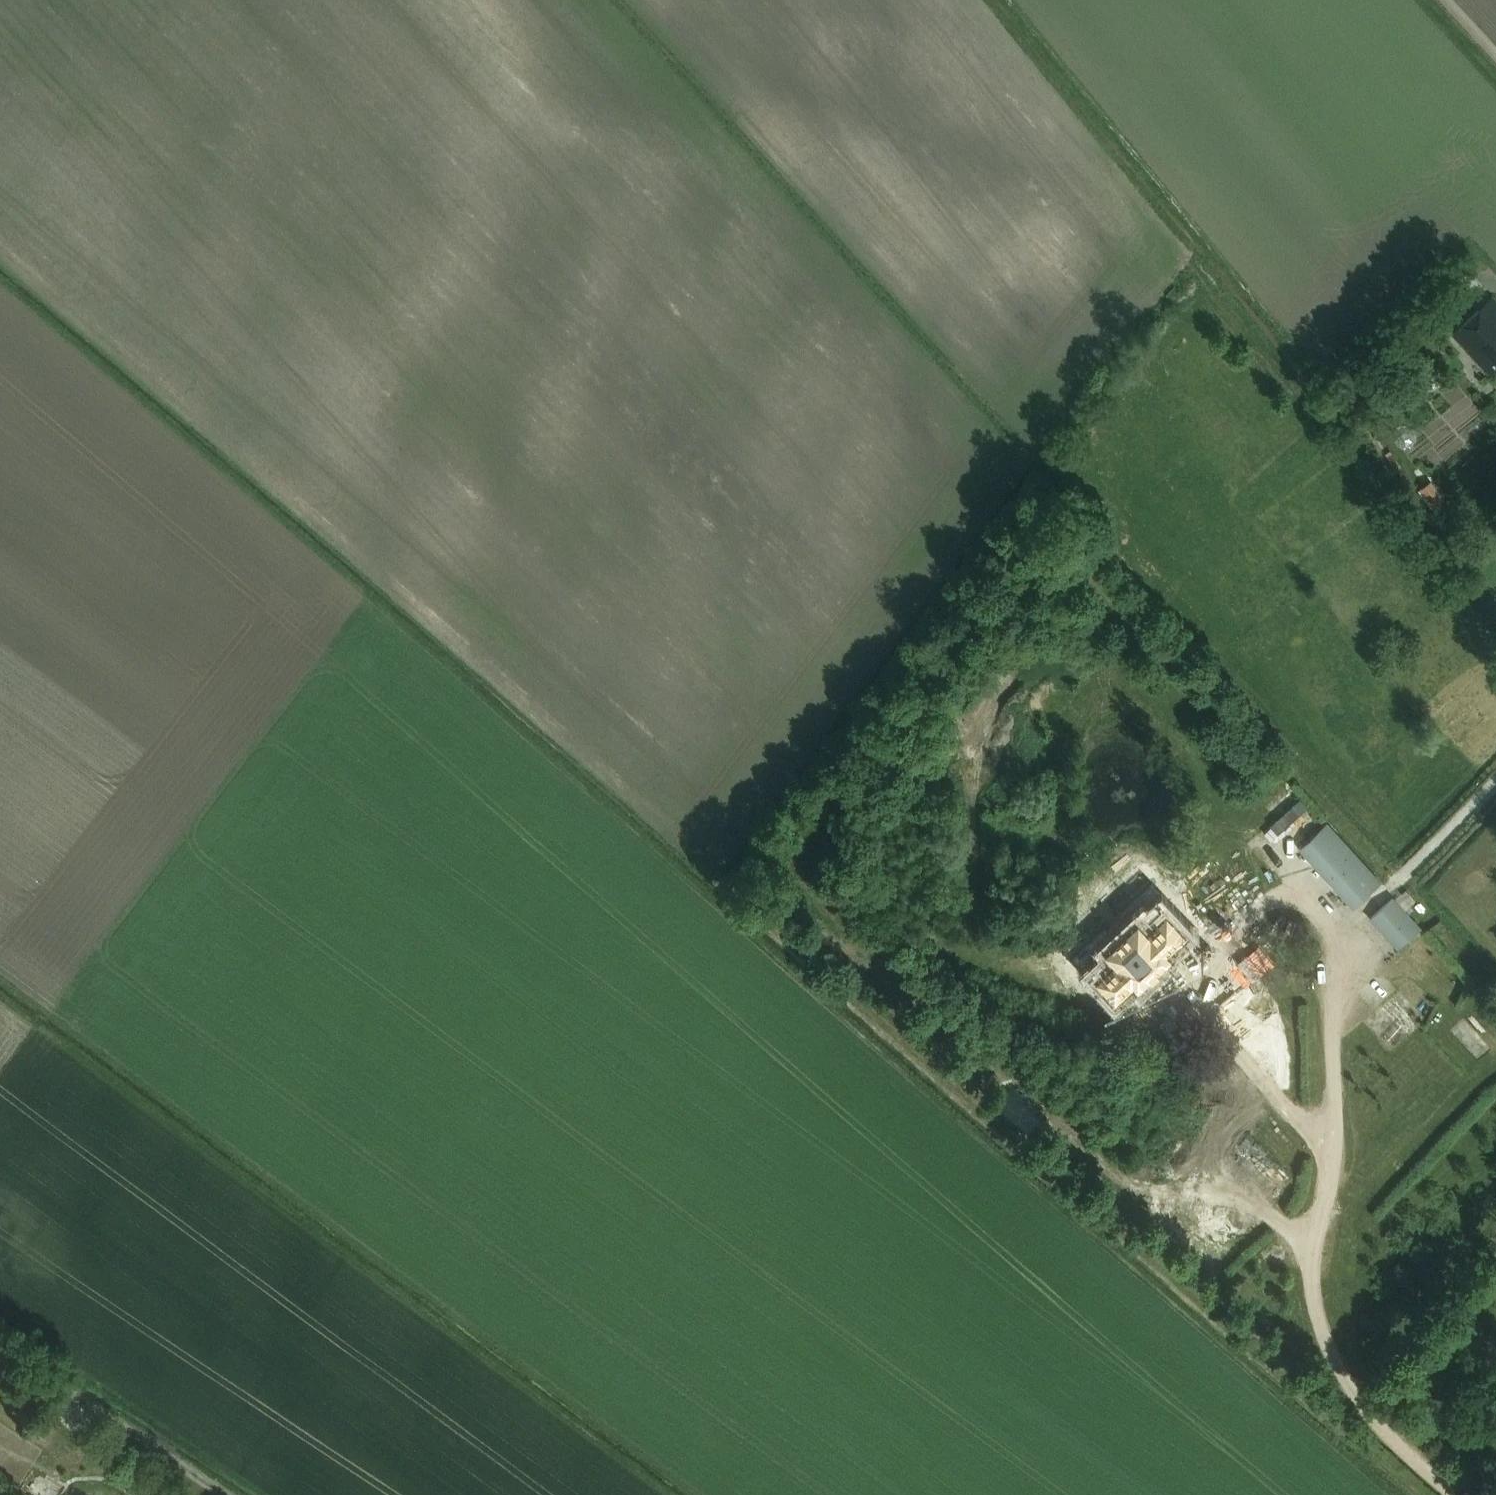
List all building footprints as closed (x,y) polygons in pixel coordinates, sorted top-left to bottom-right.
[(1494,295),(1454,331),(1492,374),(1495,371),(1495,297),(1494,295)] [(1372,916),(1399,946),(1421,926),(1327,823),(1302,846),(1355,904),(1367,894),(1381,909),(1372,916)] [(1138,969),(1142,974),(1174,944),(1170,940),(1189,922),(1171,902),(1168,904),(1163,898),(1146,913),(1142,909),(1109,938),(1113,943),(1097,958),(1102,964),(1100,966),(1118,987),(1138,969)] [(30,1487),(38,1494),(54,1494),(59,1490),(44,1475),(30,1487)]
